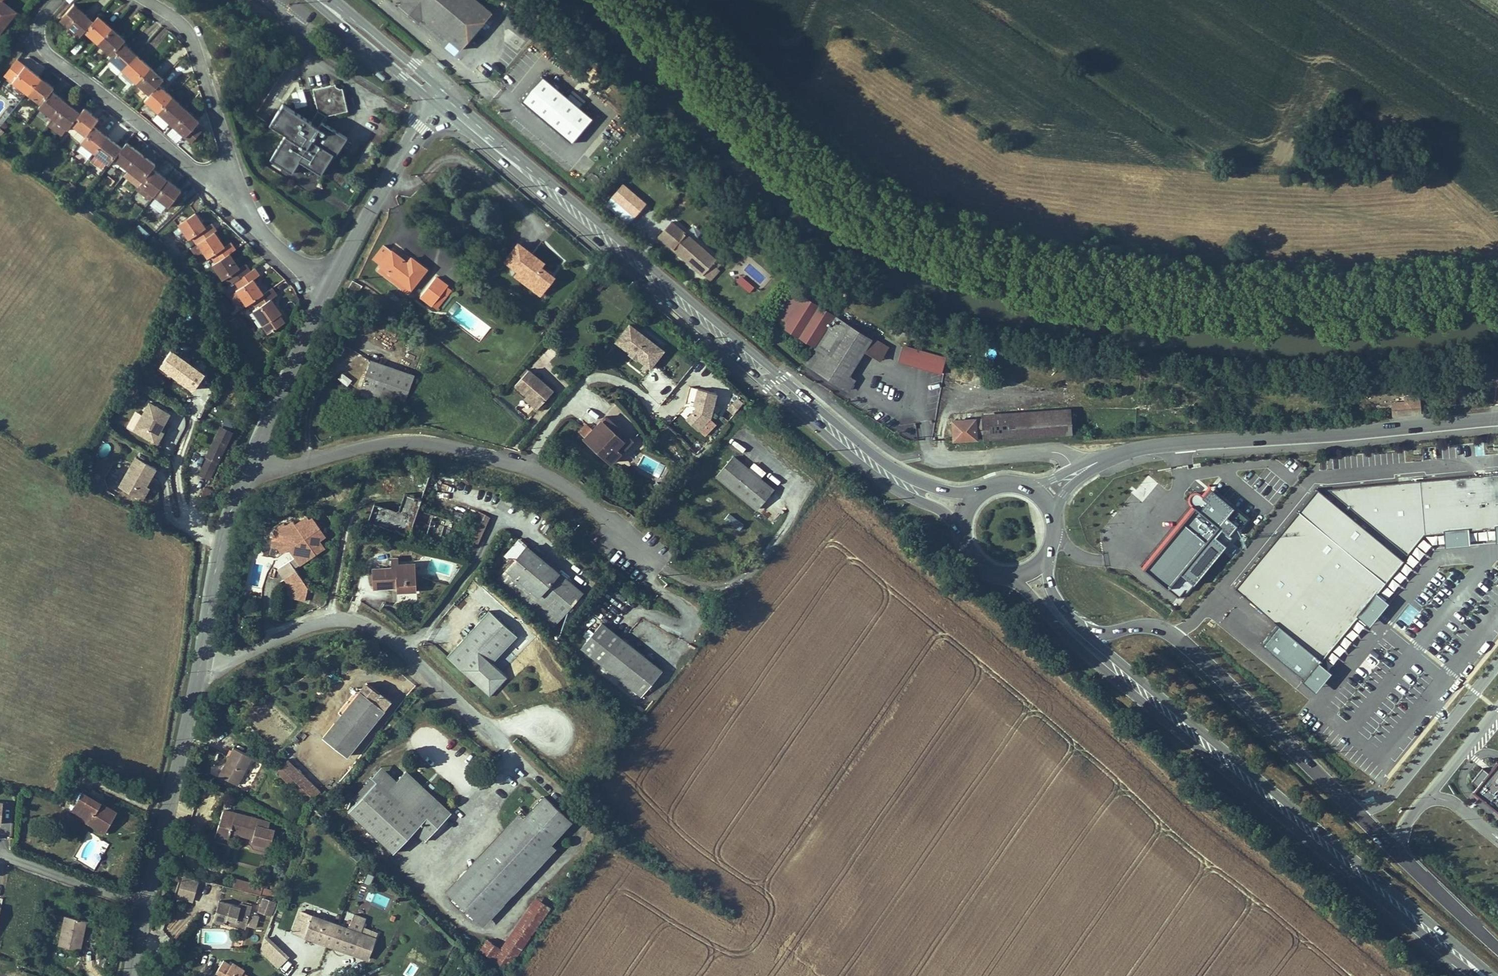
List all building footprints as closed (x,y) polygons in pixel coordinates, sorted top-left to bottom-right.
[(85,29),(94,18),(74,0),(71,0),(59,14),(71,24),(82,33),(85,29)] [(418,25),(423,19),(461,51),(493,14),(476,0),(400,0),(403,3),(399,9),(418,25)] [(94,18),(85,29),(92,35),(98,39),(112,22),(100,11),(94,18)] [(112,22),(98,39),(106,46),(112,52),(124,38),(127,34),(112,22)] [(124,38),(112,52),(109,56),(115,62),(122,68),(137,49),(124,38)] [(137,49),(122,68),(131,75),(136,79),(151,62),(137,49)] [(18,85),(31,68),(22,62),(13,55),(0,69),(0,72),(18,85)] [(151,62),(136,79),(141,84),(150,91),(158,82),(165,73),(151,62)] [(31,68),(18,85),(34,97),(45,83),(47,80),(40,75),(31,68)] [(592,120),(542,79),(520,104),(570,147),(592,120)] [(158,82),(150,91),(145,97),(149,101),(159,109),(172,94),(158,82)] [(45,83),(34,97),(32,100),(47,112),(60,94),(53,89),(45,83)] [(320,114),(319,116),(327,120),(351,113),(344,86),(316,93),(320,114)] [(60,94),(47,112),(66,126),(69,121),(78,108),(68,101),(60,94)] [(172,94),(159,109),(165,115),(174,122),(188,106),(172,94)] [(92,107),(83,101),(78,108),(69,121),(78,127),(74,133),(81,138),(86,132),(94,121),(99,113),(92,107)] [(201,118),(188,106),(174,122),(184,131),(195,139),(204,128),(197,123),(201,118)] [(298,118),(284,109),(279,118),(293,127),(298,118)] [(66,126),(47,112),(44,117),(62,131),(66,126)] [(158,112),(154,120),(165,126),(169,119),(158,112)] [(327,120),(319,116),(312,126),(320,131),(323,127),(327,120)] [(312,126),(298,118),(293,127),(279,118),(271,131),(286,139),(271,164),(293,177),(300,166),(321,179),(333,158),(337,160),(348,142),(323,127),(320,131),(312,126)] [(94,121),(86,132),(81,138),(97,149),(109,132),(102,127),(94,121)] [(109,132),(97,149),(111,160),(114,156),(124,143),(118,139),(109,132)] [(124,143),(114,156),(129,167),(142,150),(137,147),(126,139),(124,143)] [(142,150),(129,167),(147,180),(156,168),(159,163),(150,156),(142,150)] [(332,166),(325,177),(342,187),(348,177),(332,166)] [(147,180),(129,167),(126,172),(143,185),(147,180)] [(156,168),(147,180),(143,185),(158,196),(171,179),(163,173),(156,168)] [(664,182),(653,175),(648,182),(659,189),(664,182)] [(171,179),(158,196),(170,205),(184,188),(177,183),(171,179)] [(633,216),(646,202),(623,181),(610,195),(633,216)] [(188,233),(193,240),(211,227),(214,225),(210,219),(201,225),(192,212),(176,223),(184,235),(188,233)] [(709,252),(669,221),(655,238),(683,261),(704,276),(712,266),(718,270),(723,263),(709,252)] [(209,254),(214,261),(228,251),(234,247),(229,239),(222,244),(211,227),(193,240),(205,257),(209,254)] [(531,272),(520,264),(523,260),(509,248),(495,267),(509,277),(505,281),(514,288),(518,284),(533,296),(544,282),(531,272)] [(228,251),(214,261),(210,263),(221,279),(225,277),(229,284),(234,281),(250,270),(246,262),(239,266),(228,251)] [(360,269),(368,275),(397,298),(412,279),(397,268),(393,273),(370,255),(365,261),(360,269)] [(534,268),(523,260),(520,264),(531,272),(534,268)] [(250,270),(234,281),(238,287),(236,289),(248,307),(254,302),(265,294),(254,278),(260,274),(255,267),(250,270)] [(740,277),(736,284),(750,291),(754,283),(740,277)] [(533,296),(518,284),(514,288),(530,300),(533,296)] [(335,285),(329,292),(340,300),(346,293),(335,285)] [(265,294),(254,302),(258,309),(255,312),(271,334),(288,322),(273,299),(280,295),(274,288),(265,294)] [(439,300),(422,288),(407,308),(423,320),(439,300)] [(235,305),(242,299),(236,290),(228,296),(235,305)] [(886,348),(800,297),(793,293),(774,326),(781,330),(812,349),(804,363),(848,390),(856,377),(848,373),(862,349),(879,359),(886,348)] [(640,375),(655,357),(622,330),(607,348),(640,375)] [(946,357),(903,345),(899,361),(941,373),(946,357)] [(190,378),(155,355),(145,370),(180,393),(190,378)] [(400,384),(355,369),(345,399),(391,414),(400,384)] [(342,371),(337,377),(347,385),(352,379),(342,371)] [(503,392),(515,402),(529,413),(542,397),(516,376),(503,392)] [(703,423),(707,405),(709,398),(690,393),(686,411),(689,412),(688,416),(679,426),(691,437),(703,423)] [(1486,413),(1497,413),(1497,393),(1496,394),(1497,402),(1486,402),(1486,413)] [(515,402),(512,406),(526,417),(529,413),(515,402)] [(1374,410),(1374,420),(1403,419),(1402,403),(1387,404),(1387,409),(1374,410)] [(146,447),(160,418),(139,408),(125,436),(146,447)] [(573,428),(566,437),(603,468),(624,443),(586,412),(573,428)] [(1070,412),(1020,415),(1022,438),(1072,435),(1070,412)] [(1020,415),(1007,416),(1009,439),(1022,438),(1020,415)] [(224,416),(223,423),(234,425),(236,419),(224,416)] [(1007,416),(981,417),(983,440),(1009,439),(1007,416)] [(981,417),(974,418),(976,437),(976,440),(983,440),(981,417)] [(976,437),(974,418),(952,419),(954,438),(976,437)] [(573,428),(567,422),(559,432),(566,437),(573,428)] [(148,448),(154,437),(152,435),(146,447),(148,448)] [(227,443),(217,437),(193,481),(203,486),(222,453),(227,443)] [(1482,443),(1476,445),(1478,455),(1484,454),(1482,443)] [(769,492),(728,458),(710,478),(752,513),(769,492)] [(132,504),(148,473),(127,463),(112,494),(132,504)] [(1489,531),(1497,530),(1497,477),(1484,479),(1489,531)] [(1318,495),(1308,496),(1386,559),(1403,540),(1424,538),(1446,536),(1489,531),(1484,479),(1318,495)] [(657,489),(652,484),(647,489),(652,494),(657,489)] [(203,487),(202,494),(210,496),(212,488),(203,487)] [(1187,504),(1135,566),(1170,595),(1183,579),(1186,582),(1225,535),(1221,532),(1229,524),(1232,526),(1240,517),(1207,489),(1200,498),(1195,494),(1192,491),(1189,490),(1187,490),(1185,491),(1183,493),(1181,495),(1181,498),(1182,500),(1184,502),(1187,504)] [(135,506),(142,493),(139,491),(132,504),(135,506)] [(1257,631),(1301,666),(1340,618),(1355,600),(1383,566),(1295,495),(1290,502),(1254,546),(1266,555),(1224,604),(1257,631)] [(408,520),(412,509),(394,503),(388,521),(364,512),(357,530),(399,546),(401,542),(408,520)] [(478,510),(475,520),(480,521),(473,541),(481,544),(491,515),(478,510)] [(430,550),(436,528),(408,520),(401,542),(430,550)] [(314,545),(302,526),(298,529),(295,525),(286,531),(284,529),(275,535),(272,531),(264,537),(262,552),(271,553),(274,560),(284,562),(287,565),(265,578),(280,604),(280,610),(296,613),(298,598),(283,574),(312,557),(308,549),(314,545)] [(437,552),(444,531),(436,528),(430,550),(437,552)] [(1446,536),(1424,538),(1425,550),(1448,548),(1446,536)] [(569,593),(505,542),(492,558),(499,564),(483,584),(539,629),(569,593)] [(1214,595),(1224,604),(1266,555),(1254,546),(1214,595)] [(389,565),(379,566),(379,575),(380,578),(406,577),(406,570),(390,571),(389,565)] [(408,609),(406,577),(380,578),(379,575),(360,576),(361,596),(387,595),(388,611),(408,609)] [(1340,618),(1350,626),(1365,608),(1355,600),(1340,618)] [(481,616),(439,664),(482,702),(501,680),(486,666),(509,640),(481,616)] [(649,668),(589,621),(568,648),(628,695),(649,668)] [(1299,669),(1301,666),(1257,631),(1240,651),(1285,686),(1299,669)] [(1299,669),(1285,686),(1296,696),(1311,678),(1299,669)] [(364,702),(377,714),(385,704),(378,697),(376,699),(372,696),(374,694),(362,684),(356,691),(353,689),(333,712),(336,715),(351,697),(360,705),(364,702)] [(360,705),(351,697),(336,715),(318,736),(341,756),(377,714),(364,702),(360,705)] [(543,743),(538,748),(553,762),(558,757),(543,743)] [(237,765),(217,756),(210,771),(204,783),(224,793),(237,765)] [(289,756),(277,768),(309,801),(321,789),(289,756)] [(1497,762),(1474,791),(1497,810),(1497,762)] [(372,771),(345,800),(350,805),(368,786),(379,795),(388,786),(372,771)] [(368,786),(350,805),(339,817),(385,859),(405,837),(416,847),(444,818),(398,776),(388,786),(379,795),(368,786)] [(77,795),(68,810),(76,814),(70,823),(95,839),(105,823),(108,820),(95,811),(82,803),(84,800),(77,795)] [(97,808),(84,800),(82,803),(95,811),(97,808)] [(516,822),(443,903),(473,930),(494,907),(487,901),(537,846),(543,852),(565,827),(535,800),(516,822)] [(68,810),(62,819),(70,823),(76,814),(68,810)] [(212,813),(209,820),(207,828),(203,840),(217,844),(219,838),(241,845),(239,849),(258,855),(263,839),(244,833),(247,825),(223,816),(212,813)] [(510,817),(437,898),(443,903),(516,822),(510,817)] [(217,844),(203,840),(202,845),(215,849),(217,844)] [(487,901),(494,907),(543,852),(537,846),(487,901)] [(368,871),(363,881),(369,884),(374,873),(368,871)] [(181,873),(176,896),(195,900),(200,877),(181,873)] [(235,879),(233,888),(272,895),(274,886),(235,879)] [(273,915),(276,898),(261,896),(259,913),(273,915)] [(493,944),(482,955),(505,975),(510,975),(515,969),(534,939),(550,911),(538,903),(503,953),(493,944)] [(358,906),(355,912),(363,916),(366,910),(358,906)] [(205,916),(201,927),(213,932),(215,927),(233,933),(239,915),(227,911),(226,914),(208,908),(205,916)] [(292,915),(285,935),(299,940),(306,920),(292,915)] [(306,920),(299,940),(349,957),(357,937),(362,921),(344,915),(339,931),(306,920)] [(83,924),(61,919),(55,948),(77,952),(79,942),(83,924)] [(215,927),(213,932),(231,938),(233,933),(215,927)] [(279,968),(291,955),(269,934),(256,947),(279,968)] [(357,937),(349,957),(362,962),(369,941),(357,937)]
